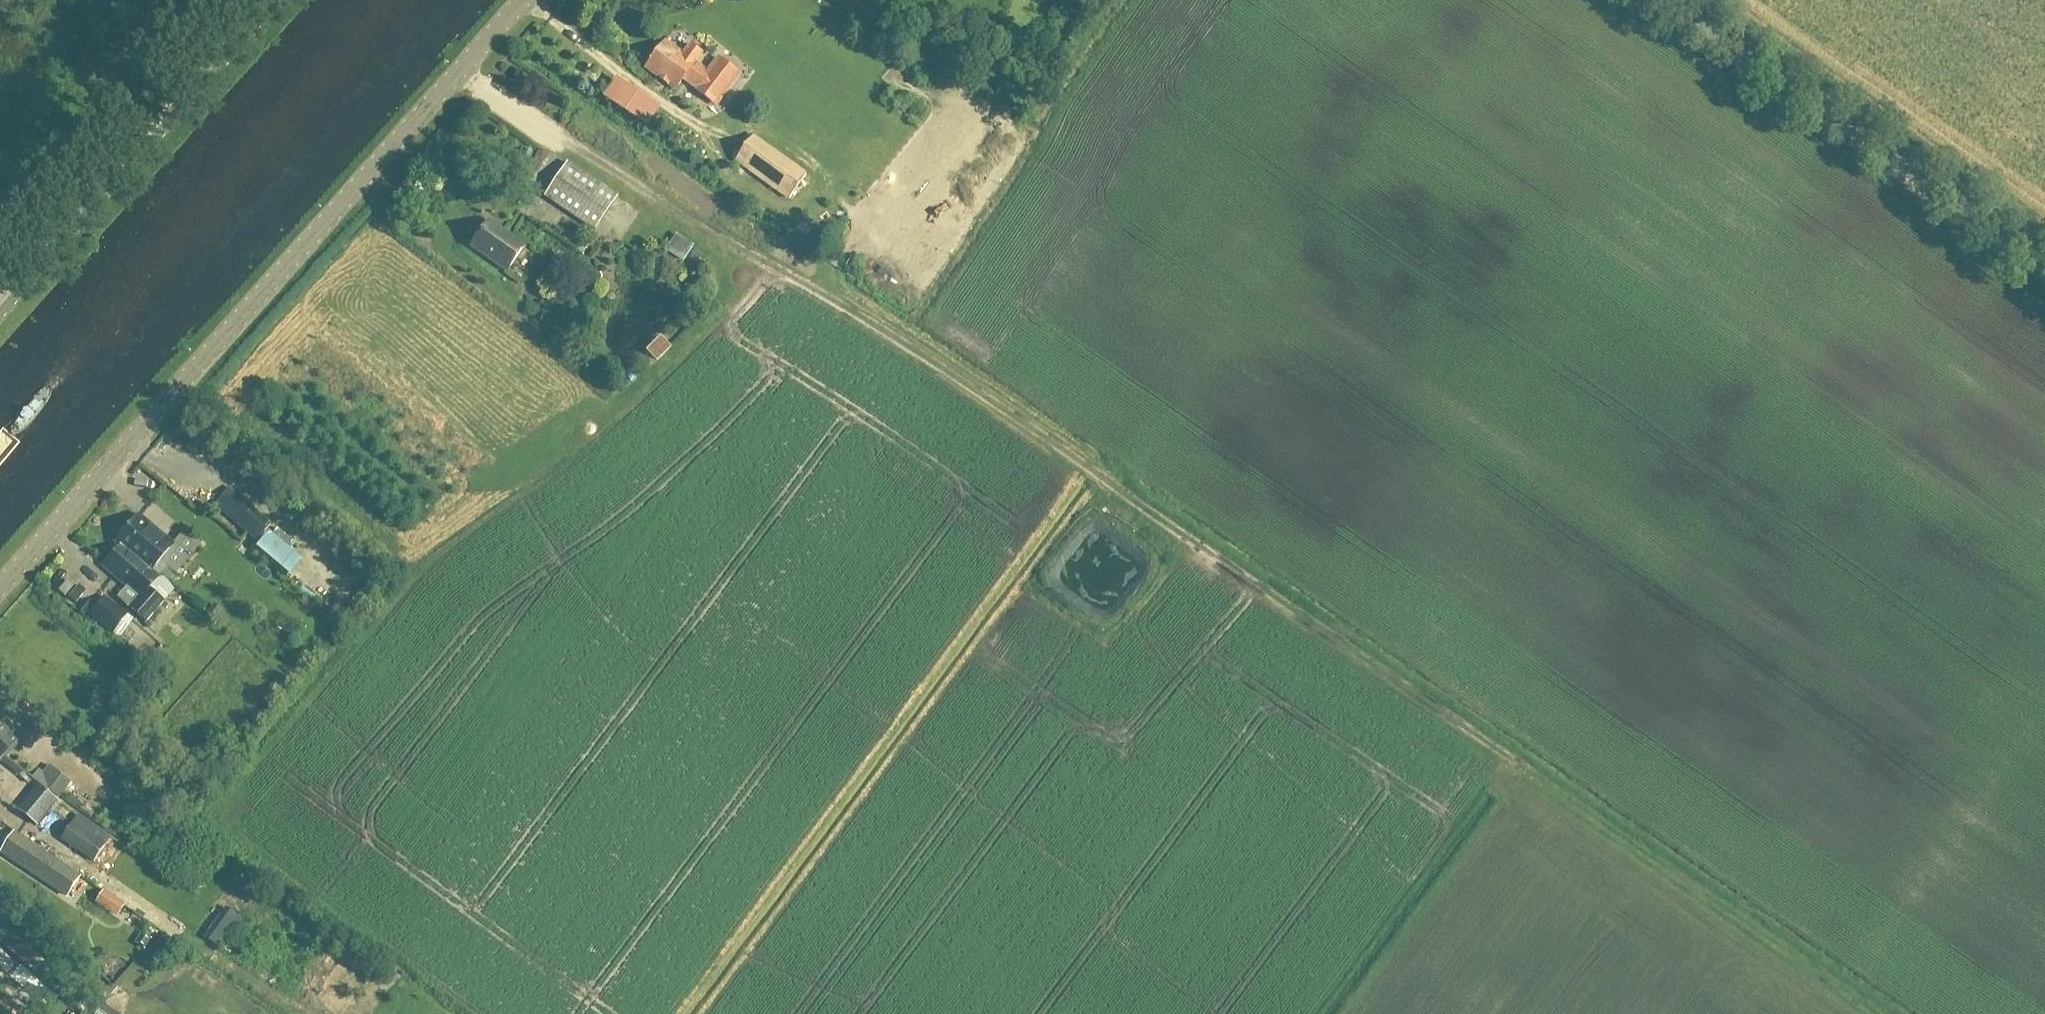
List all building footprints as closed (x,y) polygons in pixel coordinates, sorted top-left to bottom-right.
[(665,42),(647,67),(676,89),(684,77),(690,81),(689,83),(699,90),(708,97),(711,93),(720,100),(739,73),(718,57),(708,72),(695,63),(702,53),(690,45),(683,55),(665,42)] [(661,107),(617,78),(603,98),(647,127),(661,107)] [(790,198),(806,175),(752,136),(736,159),(790,198)] [(618,196),(568,162),(545,196),(595,230),(618,196)] [(525,246),(490,221),(472,246),(507,271),(525,246)] [(234,492),(221,508),(257,540),(271,524),(234,492)] [(149,563),(132,583),(145,593),(132,608),(148,621),(165,602),(150,589),(159,579),(151,573),(176,545),(141,515),(120,538),(149,563)] [(149,563),(120,538),(117,542),(122,546),(104,566),(105,567),(107,564),(118,574),(116,576),(129,587),(132,583),(149,563)] [(298,563),(304,557),(287,540),(281,546),(298,563)] [(71,601),(91,607),(97,590),(77,583),(71,601)] [(126,614),(112,602),(97,620),(110,631),(126,614)] [(9,716),(0,708),(0,726),(9,716)] [(4,757),(12,748),(0,737),(0,755),(4,757)] [(46,785),(25,809),(41,823),(62,798),(46,785)] [(91,863),(103,847),(71,823),(59,839),(91,863)] [(30,844),(18,862),(68,896),(80,878),(30,844)] [(119,915),(124,907),(104,894),(99,901),(119,915)] [(219,946),(240,917),(227,908),(206,937),(219,946)] [(207,976),(213,970),(197,956),(192,963),(207,976)] [(21,960),(9,973),(48,1007),(59,994),(21,960)] [(93,1013),(119,1013),(103,1001),(93,1013)]
